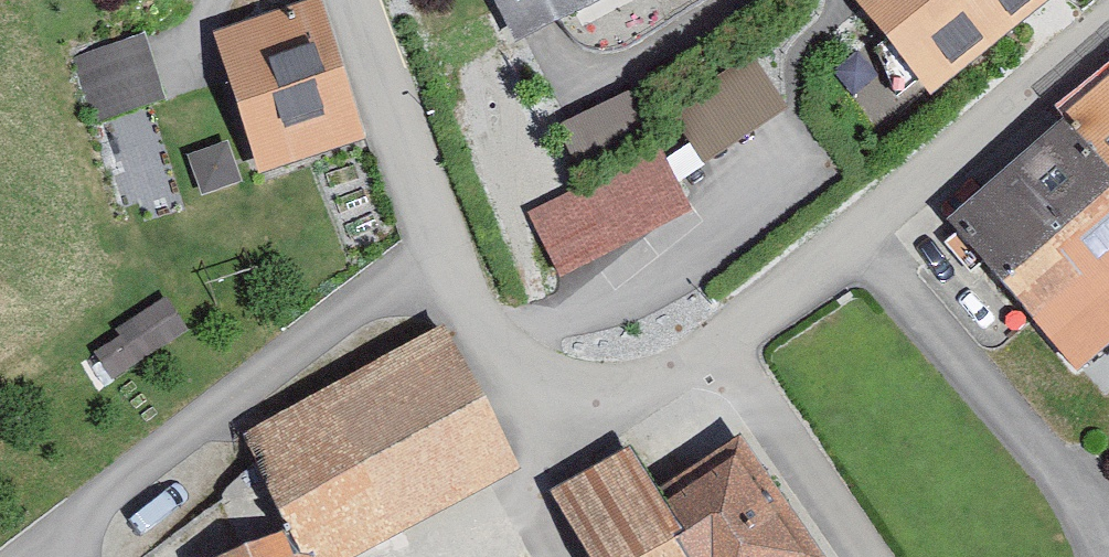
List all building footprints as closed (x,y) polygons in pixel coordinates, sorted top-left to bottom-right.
[(520,47),(613,0),(495,0),(520,47)] [(939,111),(1076,0),(848,0),(939,111)] [(372,149),(325,9),(222,43),(268,183),(372,149)] [(146,28),(76,52),(98,116),(168,92),(146,28)] [(676,114),(710,159),(789,100),(755,55),(676,114)] [(569,105),(573,147),(647,138),(642,96),(569,105)] [(1069,131),(1072,135),(952,235),(1087,398),(1108,380),(1108,97),(1069,131)] [(668,151),(528,205),(553,268),(693,214),(668,151)] [(180,336),(163,308),(115,336),(121,347),(98,361),(110,382),(146,360),(144,357),(180,336)] [(447,335),(248,442),(302,542),(310,556),(394,556),(528,486),(447,335)] [(635,457),(551,508),(581,556),(816,556),(750,450),(663,503),(635,457)] [(302,542),(264,556),(310,556),(302,542)]
